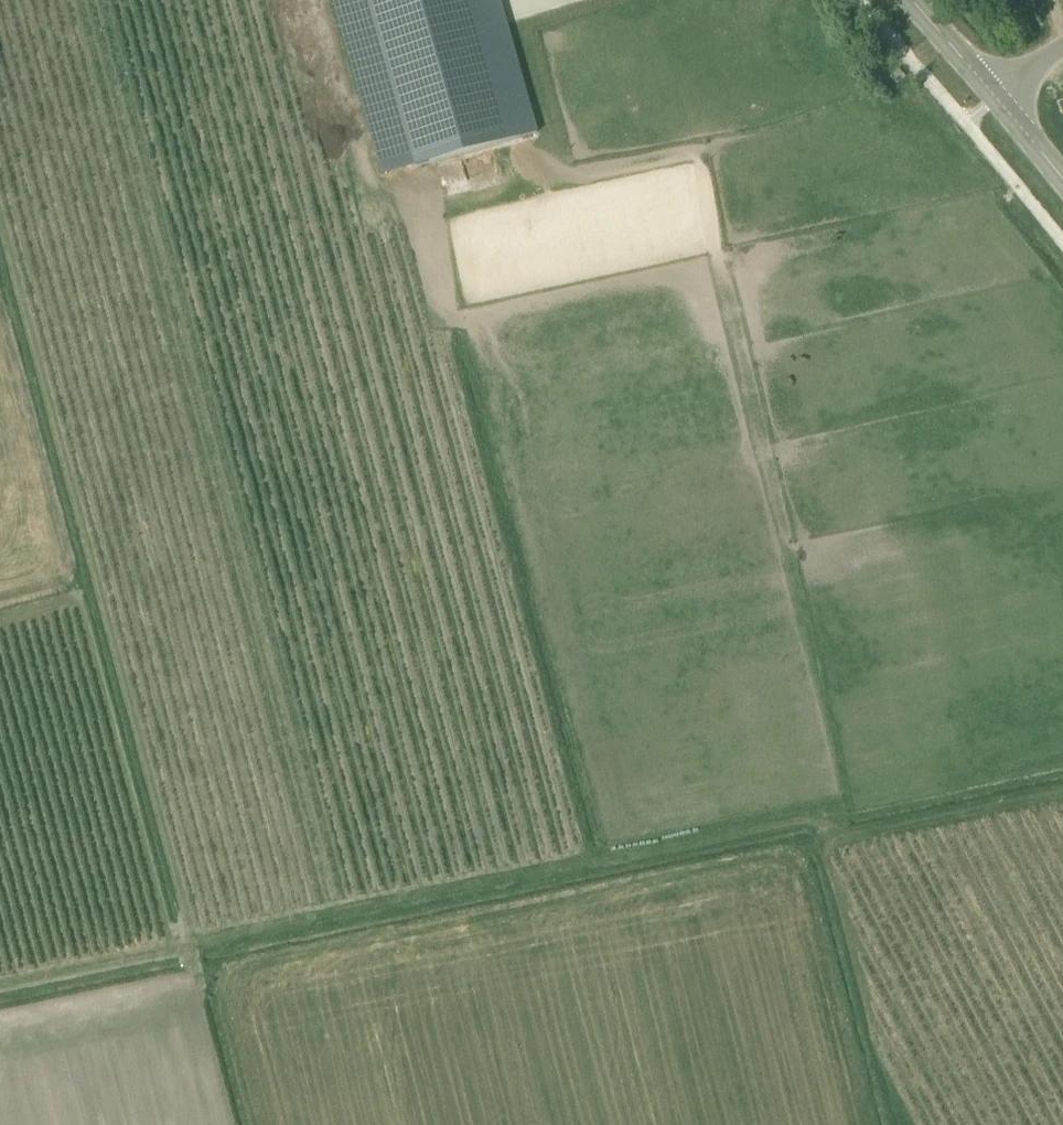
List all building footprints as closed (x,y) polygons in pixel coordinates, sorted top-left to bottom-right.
[(499,0),(369,0),(416,167),(536,133),(499,0)]
